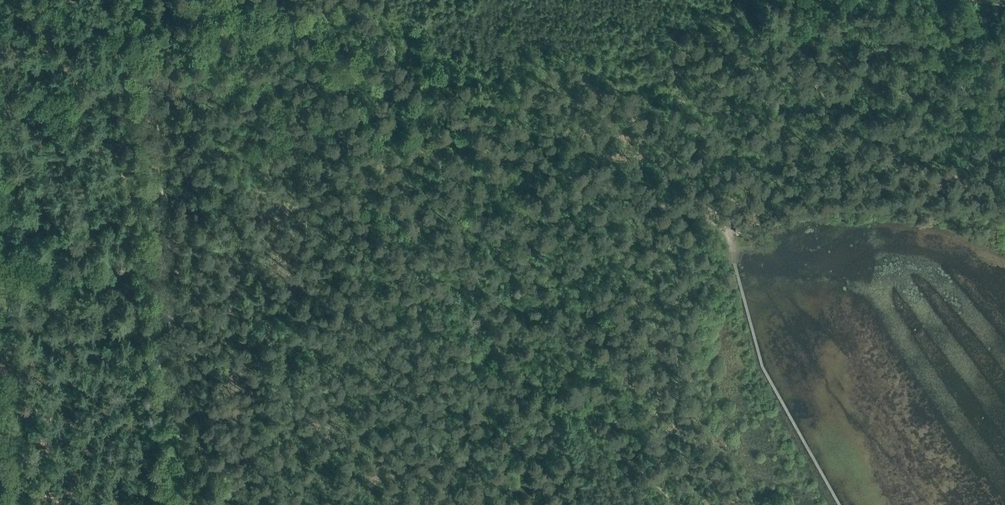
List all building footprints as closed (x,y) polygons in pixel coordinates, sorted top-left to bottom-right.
[(738,231),(747,231),(748,219),(739,218),(738,231)]
